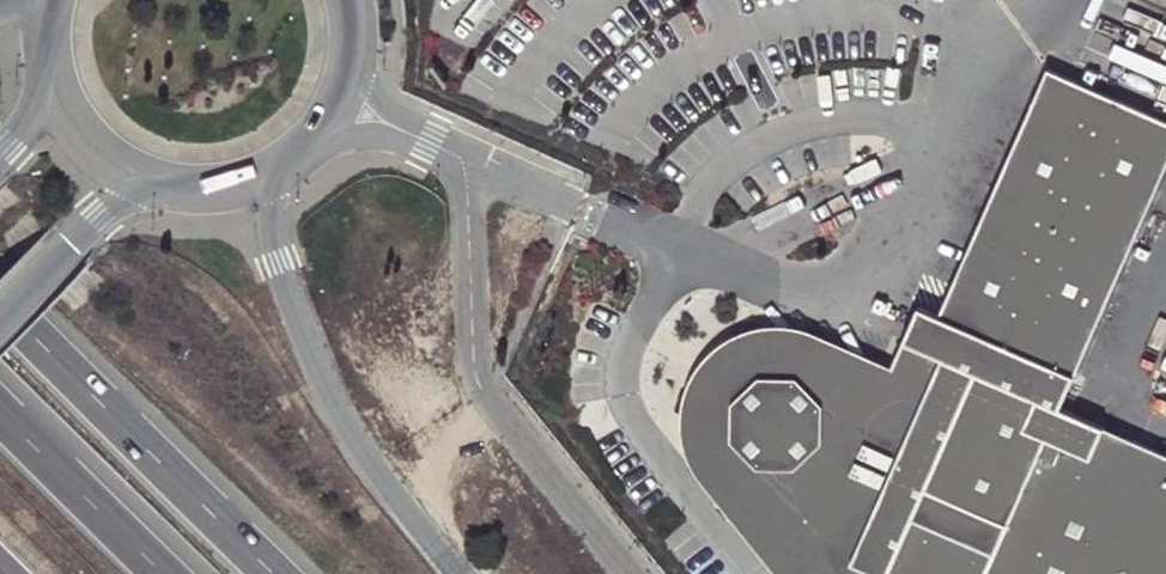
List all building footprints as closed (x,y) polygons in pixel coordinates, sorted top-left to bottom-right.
[(955,287),(1097,330),(1165,169),(1165,126),(1045,74),(955,287)] [(1097,330),(955,287),(939,323),(919,314),(888,386),(806,350),(792,346),(777,345),(765,346),(751,349),(737,356),(723,366),(715,375),(706,390),(701,404),(699,418),(699,433),(702,448),(709,463),(790,573),(1165,573),(1165,459),(1061,415),(1097,330)]
